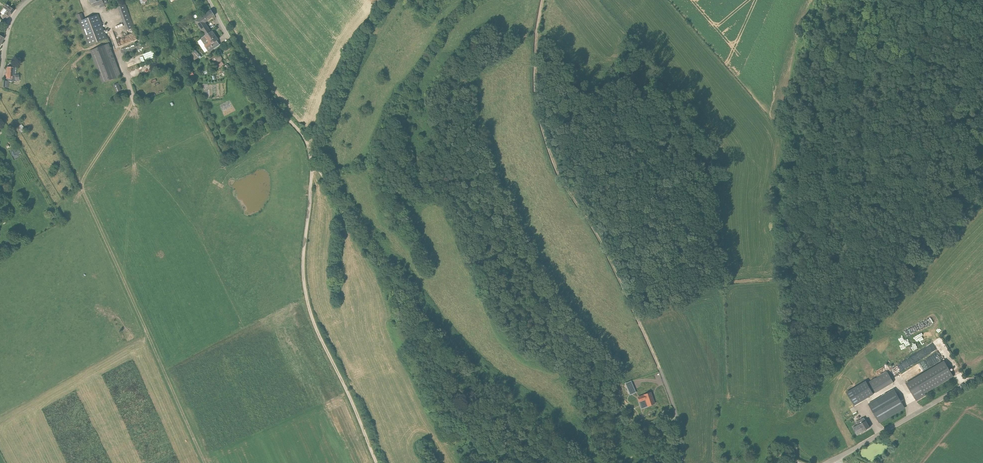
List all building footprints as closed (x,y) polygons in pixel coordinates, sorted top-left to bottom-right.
[(14,10),(10,6),(9,7),(5,4),(5,5),(3,7),(4,8),(2,12),(4,14),(2,17),(6,20),(14,10)] [(134,28),(125,4),(118,7),(127,30),(134,28)] [(211,32),(204,22),(214,15),(211,10),(207,13),(207,12),(205,13),(206,14),(196,21),(205,35),(206,35),(211,32)] [(88,46),(107,39),(98,14),(84,19),(82,13),(76,15),(88,46)] [(216,40),(218,40),(212,31),(211,32),(206,35),(205,35),(201,39),(206,46),(205,46),(209,51),(219,44),(216,40)] [(134,34),(126,36),(127,42),(136,40),(134,34)] [(117,67),(113,69),(104,45),(90,50),(102,83),(121,76),(120,76),(117,67)] [(195,50),(193,51),(192,49),(190,51),(188,53),(189,53),(193,58),(197,56),(198,57),(200,56),(195,50)] [(222,59),(220,55),(216,58),(214,55),(208,58),(210,60),(212,64),(216,62),(222,59)] [(12,75),(13,67),(7,67),(6,78),(7,78),(6,81),(3,81),(3,87),(8,87),(8,81),(12,81),(16,81),(19,80),(19,77),(18,75),(15,76),(15,75),(12,75)] [(22,123),(18,126),(21,132),(26,129),(22,123)] [(925,393),(954,376),(946,364),(908,387),(916,401),(926,395),(925,393)] [(870,380),(876,392),(894,381),(888,370),(870,380)] [(868,379),(847,389),(854,404),(875,394),(868,379)] [(626,384),(630,393),(635,390),(632,386),(630,381),(626,384)] [(866,403),(877,421),(903,405),(898,396),(892,387),(866,403)] [(647,406),(650,405),(654,404),(650,392),(643,395),(643,396),(638,397),(640,401),(645,400),(647,406)] [(858,421),(864,431),(870,428),(864,417),(858,421)] [(857,435),(864,431),(858,421),(856,422),(858,425),(853,428),(857,435)] [(785,459),(791,454),(787,448),(780,453),(785,459)]
